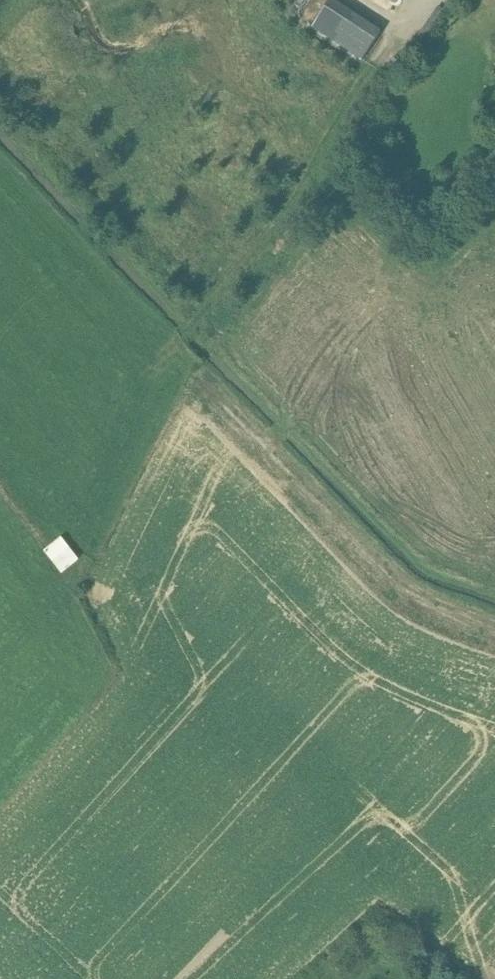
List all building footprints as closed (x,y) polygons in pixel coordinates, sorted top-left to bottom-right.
[(382,32),(333,0),(331,0),(313,28),(363,62),(382,32)] [(58,535),(41,549),(59,573),(77,559),(58,535)]
